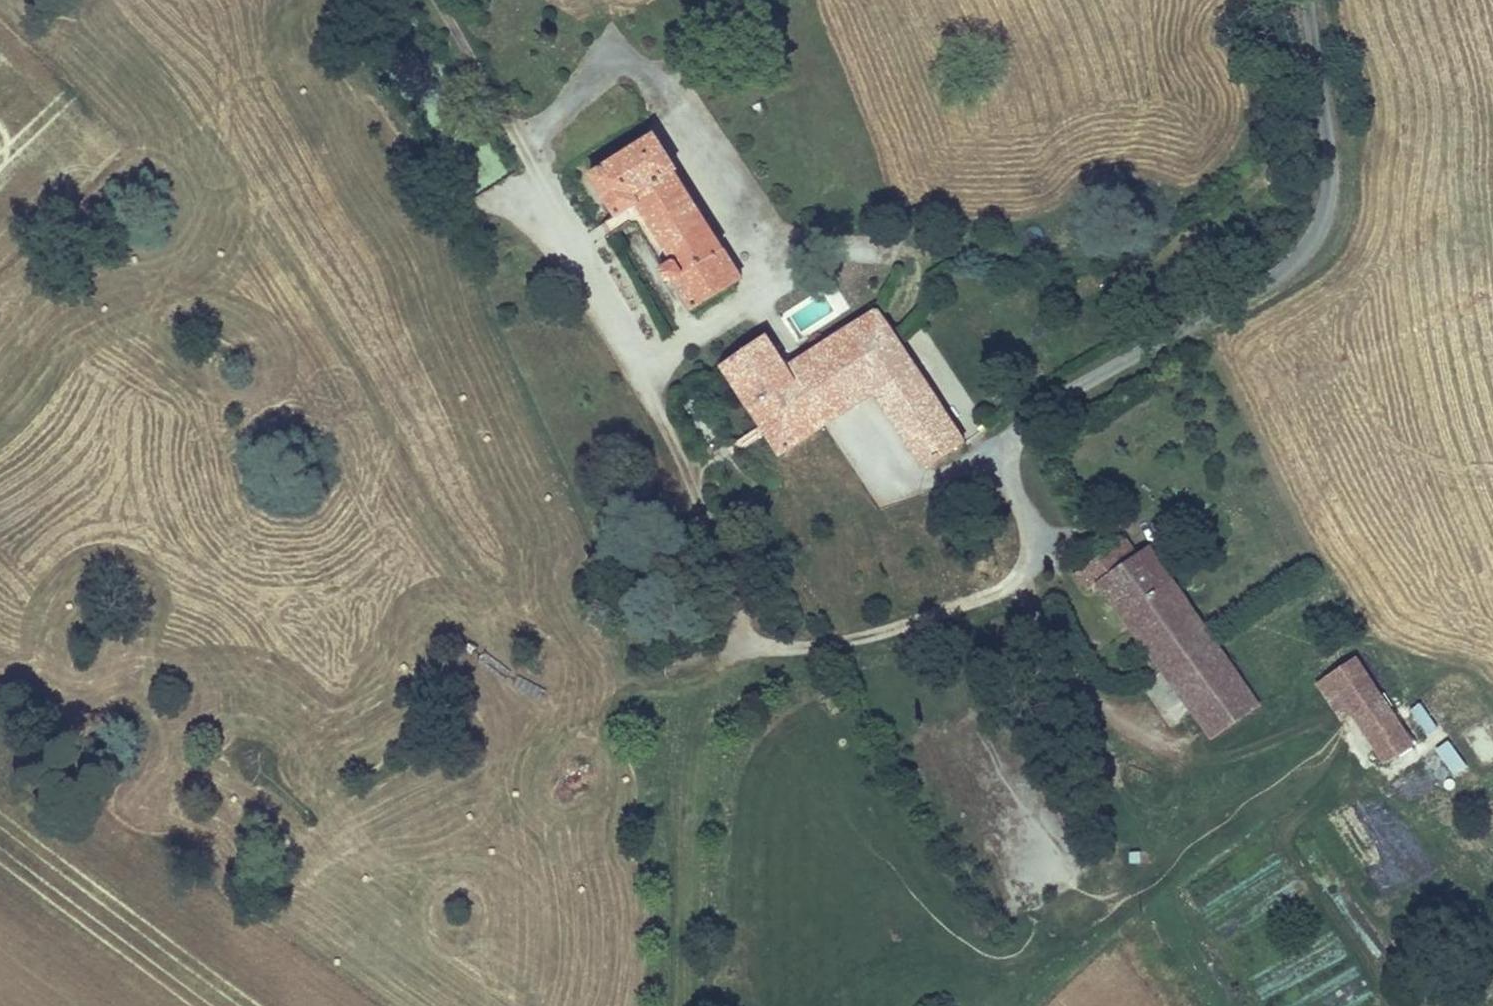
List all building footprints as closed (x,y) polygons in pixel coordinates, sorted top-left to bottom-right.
[(744,282),(673,167),(677,165),(661,139),(654,143),(592,180),(617,224),(623,234),(634,227),(646,232),(670,274),(665,277),(672,288),(676,285),(693,313),(744,282)] [(609,242),(623,234),(617,224),(603,232),(609,242)] [(780,453),(873,393),(927,475),(941,467),(965,451),(878,308),(785,367),(765,336),(721,365),(780,453)] [(1212,641),(1174,585),(1163,592),(1143,563),(1131,571),(1115,549),(1075,577),(1088,596),(1105,584),(1165,673),(1212,641)] [(1174,585),(1154,556),(1143,563),(1163,592),(1174,585)] [(1245,689),(1212,641),(1165,673),(1198,721),(1199,720),(1243,690),(1245,689)] [(1420,750),(1359,665),(1332,684),(1359,722),(1394,770),(1420,750)] [(1359,722),(1332,684),(1318,694),(1346,732),(1359,722)] [(1214,741),(1259,711),(1245,689),(1243,690),(1199,720),(1198,721),(1214,741)]
